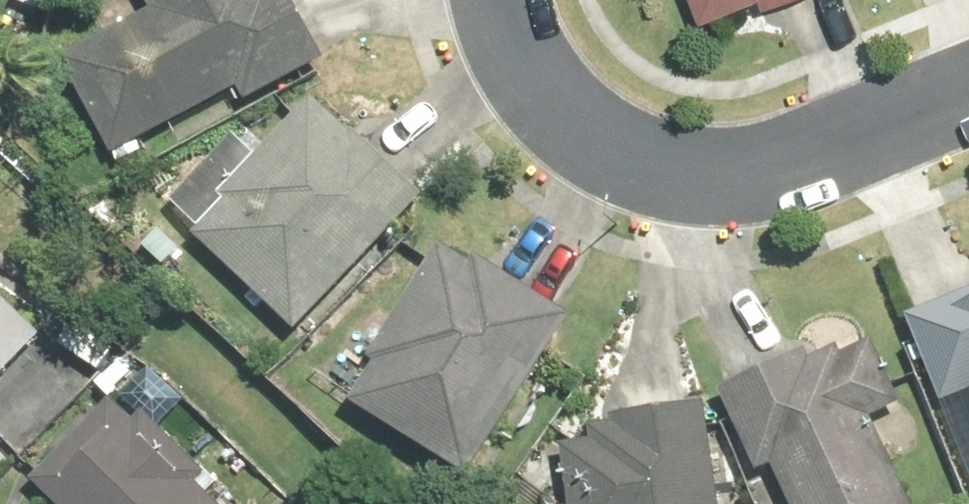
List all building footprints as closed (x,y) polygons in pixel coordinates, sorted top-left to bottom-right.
[(46,50),(98,162),(313,64),(283,0),(146,0),(147,3),(46,50)] [(696,28),(776,0),(686,0),(696,28)] [(311,100),(176,227),(279,334),(413,207),(311,100)] [(436,242),(339,399),(463,475),(561,318),(436,242)] [(8,467),(92,388),(0,291),(0,458),(8,467)] [(897,321),(967,494),(968,493),(968,293),(897,321)] [(716,387),(764,503),(905,503),(869,417),(907,402),(874,323),(716,387)] [(113,393),(23,480),(46,503),(222,503),(113,393)] [(705,397),(550,410),(557,503),(714,503),(705,397)]
